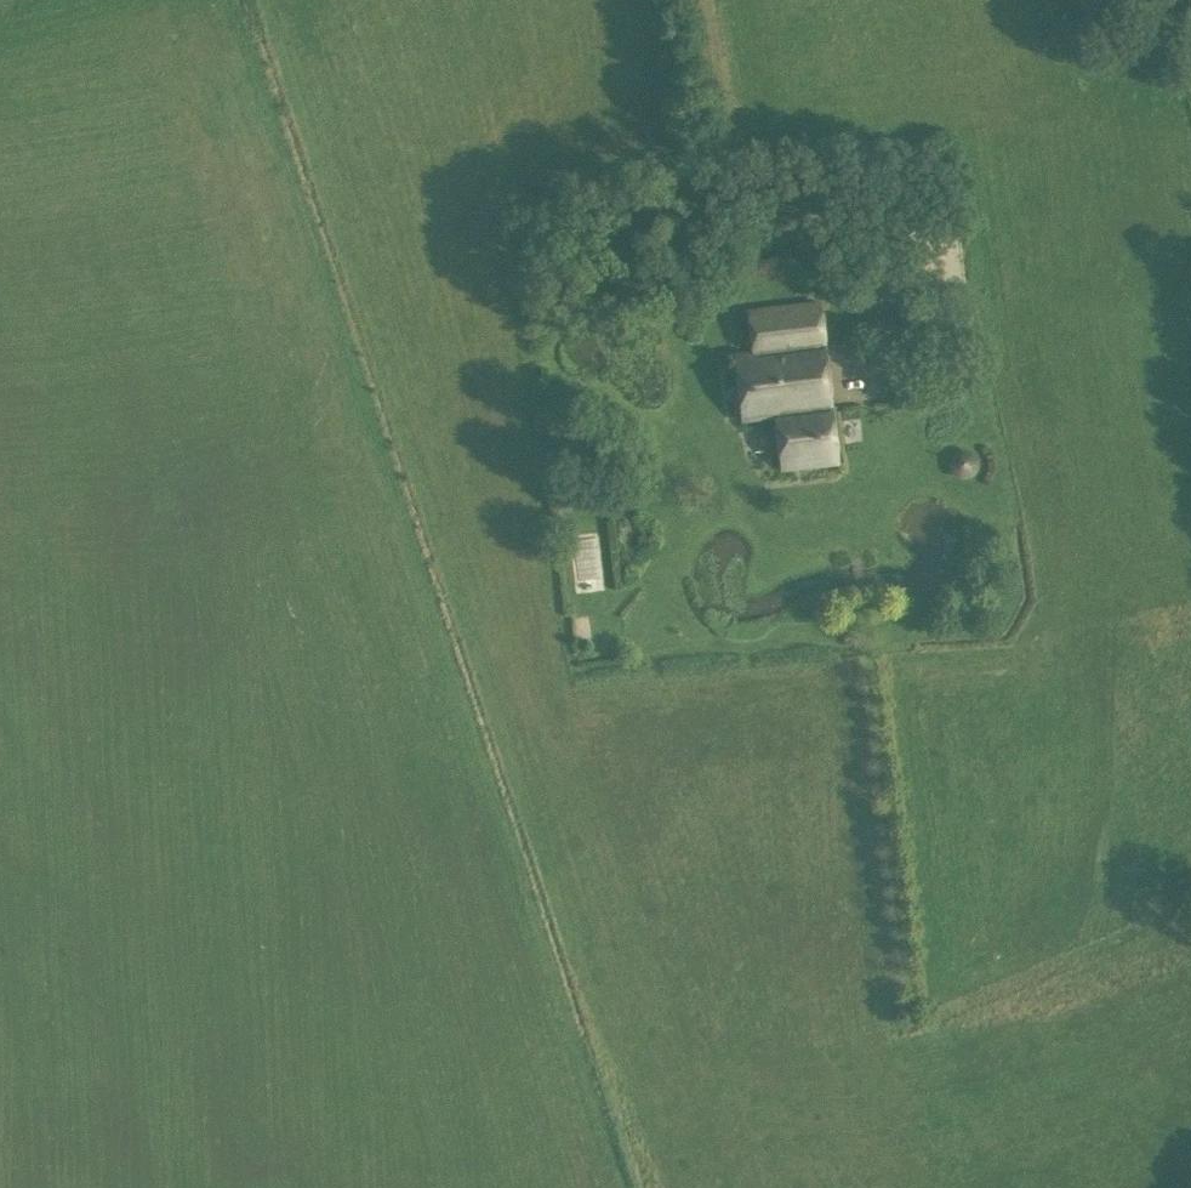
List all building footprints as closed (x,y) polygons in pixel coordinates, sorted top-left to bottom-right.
[(775,416),(781,468),(838,461),(819,303),(748,312),(753,352),(735,354),(743,420),(775,416)]
